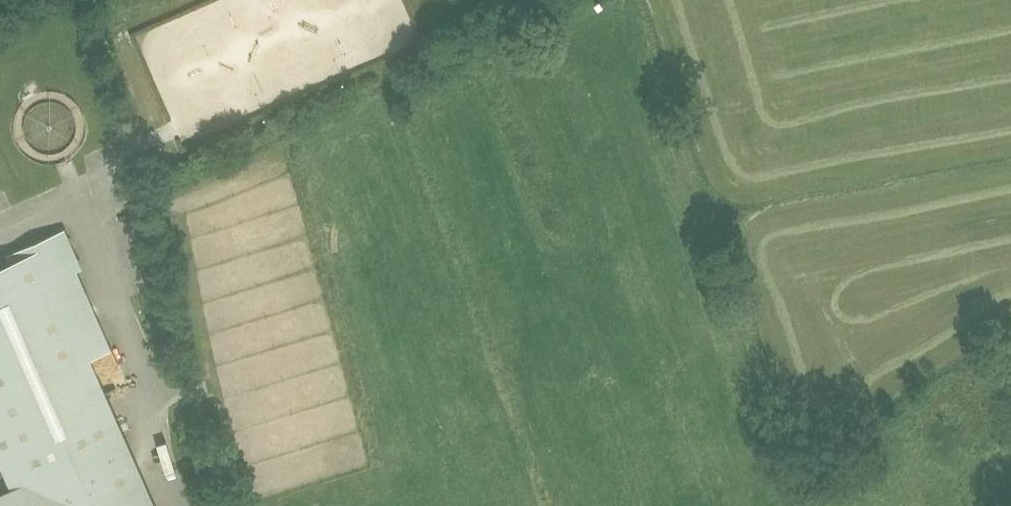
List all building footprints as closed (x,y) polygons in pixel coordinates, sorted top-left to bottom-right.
[(0,269),(0,460),(2,459),(16,490),(0,497),(0,505),(111,505),(146,491),(52,279),(77,268),(61,231),(10,253),(14,263),(0,269)]
